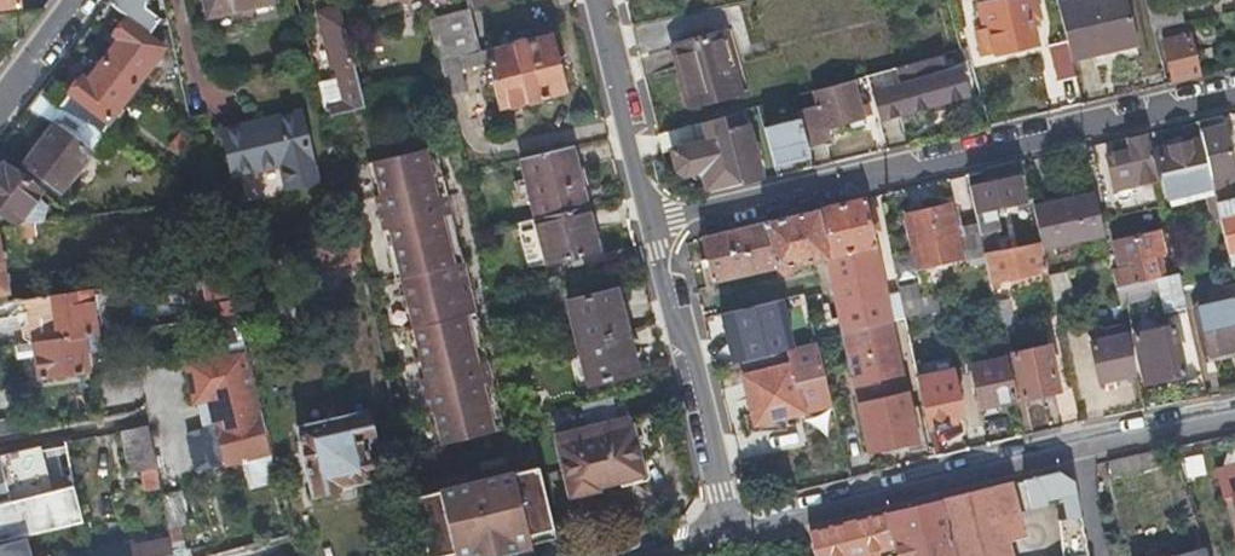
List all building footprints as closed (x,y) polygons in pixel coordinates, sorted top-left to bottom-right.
[(22,7),(21,0),(0,0),(0,9),(22,7)] [(156,45),(160,42),(162,30),(154,23),(159,18),(143,5),(147,0),(113,0),(109,5),(126,19),(125,20),(156,45)] [(206,16),(270,0),(202,0),(206,16)] [(979,7),(983,26),(987,25),(989,31),(971,35),(977,61),(1038,45),(1031,19),(1039,17),(1036,0),(1006,0),(979,7)] [(1071,67),(1135,51),(1123,0),(1085,0),(1058,7),(1067,50),(1071,67)] [(335,6),(321,9),(314,10),(327,63),(331,62),(334,74),(321,76),(312,77),(321,115),(359,104),(335,6)] [(1180,7),(1150,14),(1154,33),(1184,26),(1180,7)] [(958,10),(947,13),(952,36),(963,34),(958,10)] [(459,70),(474,67),(488,63),(499,106),(569,89),(555,34),(511,44),(502,46),(479,52),(468,11),(428,22),(445,94),(464,89),(459,70)] [(159,48),(156,45),(125,20),(114,34),(118,38),(103,57),(134,82),(159,48)] [(1197,75),(1193,59),(1189,43),(1185,44),(1182,34),(1160,39),(1170,82),(1197,75)] [(501,39),(502,46),(511,44),(510,37),(501,39)] [(724,38),(699,44),(673,51),(690,111),(741,98),(724,38)] [(1075,82),(1071,67),(1067,50),(1048,54),(1055,86),(1075,82)] [(105,119),(134,82),(103,57),(88,77),(83,73),(72,88),(55,75),(40,95),(98,128),(105,119)] [(922,65),(864,82),(868,95),(877,125),(961,100),(953,75),(927,82),(922,65)] [(820,119),(798,126),(805,153),(819,149),(815,137),(847,128),(848,134),(856,132),(855,125),(869,121),(865,110),(859,111),(854,93),(860,92),(861,96),(868,95),(864,82),(813,97),(820,119)] [(101,129),(98,128),(40,95),(27,111),(44,127),(19,162),(55,188),(101,129)] [(221,136),(226,157),(230,178),(277,167),(282,193),(313,185),(297,117),(221,136)] [(120,130),(105,119),(98,128),(101,129),(114,137),(120,130)] [(176,123),(161,142),(173,151),(188,131),(176,123)] [(693,149),(690,141),(687,134),(657,143),(661,160),(675,157),(679,176),(688,180),(699,178),(703,179),(706,189),(737,182),(723,134),(720,124),(697,131),(701,147),(693,149)] [(805,153),(798,126),(763,135),(774,172),(808,162),(805,153)] [(1211,187),(1216,205),(1234,200),(1229,176),(1234,175),(1222,128),(1199,133),(1200,139),(1211,187)] [(723,134),(737,182),(739,187),(762,182),(754,157),(760,155),(758,148),(752,150),(747,133),(733,137),(731,132),(723,134)] [(1125,137),(1127,145),(1129,152),(1107,157),(1115,190),(1156,181),(1146,133),(1125,137)] [(1202,189),(1211,187),(1200,139),(1177,145),(1154,151),(1164,197),(1172,195),(1173,202),(1182,200),(1181,194),(1202,189)] [(538,218),(589,205),(574,146),(523,159),(538,218)] [(385,248),(388,247),(391,246),(400,279),(412,328),(420,361),(413,363),(426,414),(432,413),(440,445),(503,429),(433,147),(371,162),(379,194),(373,195),(385,248)] [(7,218),(33,185),(1,162),(0,162),(0,213),(7,218)] [(365,164),(373,195),(379,194),(371,162),(365,164)] [(1002,235),(999,236),(996,237),(990,209),(1025,202),(1020,179),(969,189),(980,245),(1003,241),(1002,235)] [(1202,189),(1210,223),(1219,221),(1216,205),(1211,187),(1202,189)] [(1040,245),(1040,246),(1106,233),(1097,193),(1032,208),(1038,234),(1040,245)] [(1144,198),(1147,212),(1162,209),(1159,194),(1144,198)] [(844,334),(890,323),(867,198),(700,240),(707,264),(701,265),(705,282),(829,258),(844,334)] [(1216,205),(1219,221),(1226,252),(1234,250),(1234,200),(1216,205)] [(961,259),(956,231),(950,203),(902,213),(913,268),(961,259)] [(600,249),(589,205),(538,218),(550,263),(600,249)] [(33,232),(31,222),(10,225),(11,235),(21,234),(33,232)] [(528,269),(538,267),(529,225),(519,227),(528,269)] [(1156,281),(1153,269),(1150,257),(1163,254),(1158,233),(1116,243),(1121,262),(1132,260),(1133,266),(1115,270),(1119,290),(1156,281)] [(980,245),(983,256),(1040,245),(1038,234),(1003,241),(980,245)] [(313,270),(318,269),(322,268),(324,276),(340,272),(337,264),(354,260),(349,235),(295,247),(296,252),(313,270)] [(493,238),(481,241),(487,264),(498,261),(493,238)] [(1045,269),(1040,246),(1040,245),(983,256),(986,272),(989,288),(997,286),(995,279),(1045,269)] [(393,280),(400,279),(391,246),(388,247),(385,248),(393,280)] [(201,252),(205,271),(219,269),(214,250),(201,252)] [(1047,278),(1050,294),(1053,309),(1070,306),(1064,274),(1047,278)] [(1177,275),(1156,281),(1119,290),(1122,305),(1159,296),(1162,312),(1184,307),(1177,275)] [(0,302),(0,318),(23,316),(27,345),(32,344),(82,338),(92,336),(85,290),(0,302)] [(570,301),(581,344),(628,333),(628,332),(618,291),(570,301)] [(1220,295),(1219,291),(1217,291),(1206,293),(1206,296),(1206,303),(1196,305),(1207,354),(1234,348),(1234,296),(1221,298),(1220,295)] [(776,305),(785,345),(809,339),(800,300),(776,305)] [(1010,303),(993,307),(1003,358),(1008,357),(1021,354),(1010,303)] [(928,328),(924,314),(905,318),(908,332),(928,328)] [(909,424),(890,323),(844,334),(867,452),(924,439),(921,422),(909,424)] [(1175,326),(1156,330),(1137,335),(1147,383),(1186,374),(1175,326)] [(405,330),(413,363),(420,361),(412,328),(405,330)] [(628,333),(581,344),(592,385),(638,374),(628,333)] [(1129,337),(1111,342),(1093,346),(1101,383),(1137,375),(1129,337)] [(84,352),(82,338),(32,344),(37,379),(80,373),(77,353),(84,352)] [(268,454),(239,346),(183,356),(193,402),(208,399),(213,425),(187,431),(195,470),(268,454)] [(1017,401),(1036,397),(1056,392),(1047,347),(1021,354),(1008,357),(1017,401)] [(1004,360),(985,365),(967,369),(975,407),(1012,399),(1004,360)] [(789,364),(766,369),(743,375),(753,421),(799,411),(789,364)] [(927,425),(944,421),(942,413),(954,410),(945,368),(917,374),(927,425)] [(844,370),(827,373),(835,405),(847,457),(852,476),(865,473),(850,411),(853,411),(844,370)] [(837,459),(847,457),(835,405),(818,410),(829,460),(837,459)] [(956,418),(954,410),(942,413),(944,421),(956,418)] [(278,455),(284,500),(285,501),(334,491),(334,486),(367,479),(360,442),(368,440),(363,411),(292,426),(296,449),(278,455)] [(433,447),(440,445),(432,413),(426,414),(433,447)] [(596,492),(596,490),(596,489),(643,475),(641,465),(665,458),(652,414),(556,439),(571,499),(596,492)] [(146,422),(131,425),(117,427),(124,470),(153,464),(146,422)] [(18,536),(78,522),(63,437),(0,451),(0,541),(18,536)] [(1188,478),(1205,473),(1201,453),(1183,458),(1188,478)] [(1111,457),(1114,520),(1160,517),(1156,455),(1111,457)] [(529,544),(513,475),(510,463),(477,471),(481,486),(466,489),(464,475),(408,488),(425,555),(437,555),(452,552),(453,555),(496,555),(530,548),(529,544)] [(1219,470),(1234,540),(1234,466),(1219,470)] [(554,539),(536,469),(513,475),(529,544),(554,539)] [(1084,552),(1085,550),(1072,479),(1056,470),(1021,478),(1029,509),(1058,501),(1068,555),(1085,555),(1084,552)] [(989,487),(938,499),(953,555),(1007,555),(989,487)] [(938,499),(887,512),(899,555),(953,555),(938,499)] [(18,536),(0,541),(0,555),(24,555),(18,536)] [(166,543),(133,551),(132,547),(96,555),(167,555),(166,543)] [(1152,548),(1143,552),(1145,555),(1165,555),(1161,544),(1152,548)]
